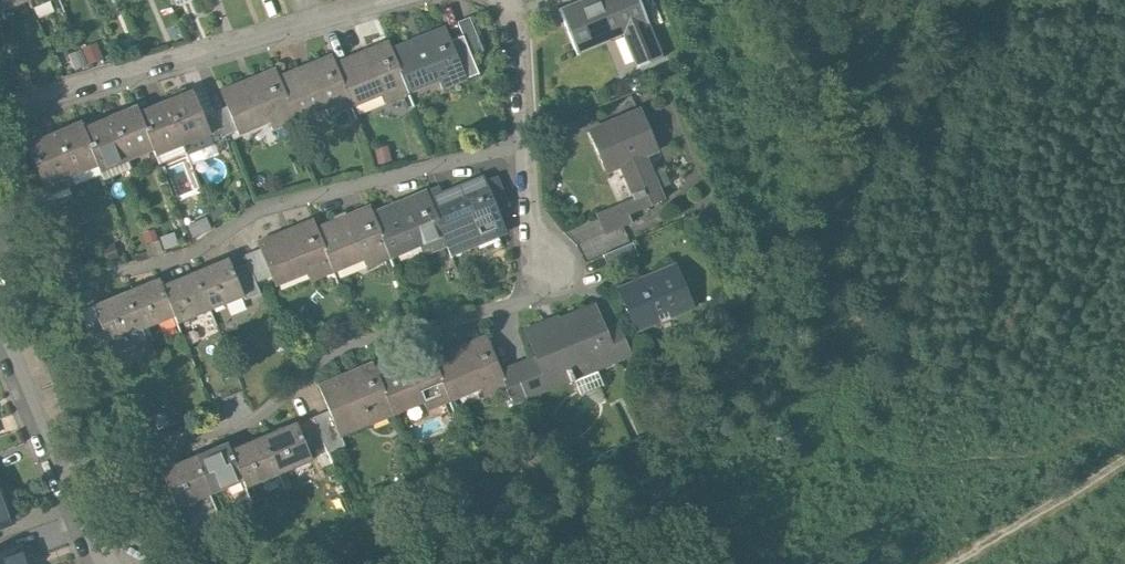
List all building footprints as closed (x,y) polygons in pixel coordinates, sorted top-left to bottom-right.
[(4,13),(30,2),(30,0),(0,0),(0,4),(4,13)] [(560,12),(577,55),(621,36),(635,71),(660,61),(635,0),(589,0),(560,12)] [(458,23),(465,38),(474,59),(486,54),(470,17),(458,23)] [(445,27),(392,50),(401,72),(399,73),(408,93),(438,80),(442,88),(466,78),(452,43),(445,27)] [(465,38),(452,43),(466,78),(468,82),(481,76),(474,59),(465,38)] [(389,41),(336,63),(345,87),(342,88),(351,108),(383,94),(386,102),(408,93),(399,73),(401,72),(392,50),(389,41)] [(94,58),(90,43),(77,47),(81,62),(94,58)] [(332,55),(278,77),(287,99),(285,100),(294,121),(326,108),(330,117),(351,108),(342,88),(345,87),(336,63),(332,55)] [(273,130),(294,121),(285,100),(287,99),(278,77),(274,69),(220,91),(228,109),(238,133),(239,135),(269,122),(273,130)] [(204,90),(193,95),(203,118),(214,114),(204,90)] [(192,92),(166,103),(184,147),(210,136),(203,118),(193,95),(192,92)] [(157,158),(184,147),(166,103),(139,114),(154,151),(157,158)] [(136,108),(110,118),(127,162),(154,151),(139,114),(136,108)] [(227,138),(238,133),(228,109),(217,114),(227,138)] [(641,112),(590,134),(607,174),(620,169),(634,201),(597,217),(605,236),(630,226),(627,219),(663,203),(645,159),(659,153),(641,112)] [(101,172),(127,162),(110,118),(83,129),(99,166),(101,172)] [(81,123),(54,134),(72,178),(99,166),(83,129),(81,123)] [(45,188),(72,178),(54,134),(27,145),(28,147),(43,184),(45,188)] [(28,147),(15,152),(30,189),(43,184),(28,147)] [(483,177),(430,199),(436,214),(449,244),(478,231),(482,240),(505,230),(496,209),(493,202),(487,187),(483,177)] [(498,182),(487,187),(493,202),(496,209),(508,205),(498,182)] [(426,253),(449,244),(436,214),(430,199),(427,191),(373,214),(392,258),(423,245),(426,253)] [(369,268),(392,258),(373,214),(370,206),(317,228),(335,271),(365,258),(369,268)] [(313,281),(335,271),(317,228),(313,218),(259,241),(278,286),(309,273),(313,281)] [(633,244),(603,256),(608,269),(638,256),(633,244)] [(121,260),(115,245),(102,250),(108,265),(121,260)] [(228,258),(195,272),(211,310),(244,296),(228,258)] [(676,267),(620,290),(637,332),(694,309),(676,267)] [(177,324),(211,310),(195,272),(162,286),(174,315),(177,324)] [(159,279),(126,293),(141,329),(174,315),(162,286),(159,279)] [(148,347),(141,329),(126,293),(93,307),(116,360),(148,347)] [(93,307),(81,312),(104,365),(116,360),(93,307)] [(596,307),(559,322),(583,378),(619,363),(606,332),(596,307)] [(98,421),(54,317),(29,328),(74,432),(98,421)] [(547,393),(583,378),(559,322),(558,318),(522,333),(533,360),(547,393)] [(619,327),(606,332),(619,363),(631,358),(619,327)] [(486,336),(430,360),(441,388),(438,389),(441,396),(445,404),(481,389),(485,397),(508,388),(502,373),(486,336)] [(392,417),(441,396),(438,389),(441,388),(430,360),(426,350),(373,372),(392,417)] [(515,406),(547,393),(533,360),(502,373),(508,388),(515,406)] [(340,439),(392,417),(373,372),(370,365),(318,387),(329,414),(340,439)] [(329,414),(311,421),(323,449),(326,457),(344,449),(340,439),(329,414)] [(306,456),(323,449),(311,421),(295,428),(306,456)] [(294,426),(262,440),(277,476),(309,463),(306,456),(295,428),(294,426)] [(244,490),(277,476),(262,440),(229,454),(241,483),(244,490)] [(226,447),(193,461),(208,497),(241,483),(229,454),(226,447)] [(175,511),(208,497),(193,461),(160,475),(169,497),(175,511)] [(160,475),(149,479),(158,502),(169,497),(160,475)] [(3,496),(0,497),(0,528),(13,523),(3,496)] [(20,547),(0,555),(0,563),(26,563),(20,547)]
